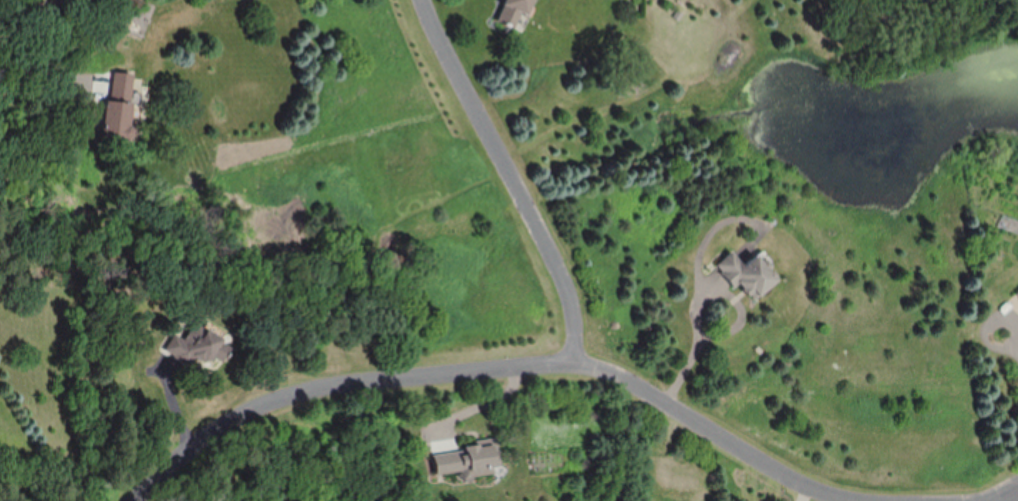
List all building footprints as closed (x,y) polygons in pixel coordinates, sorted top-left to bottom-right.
[(525,32),(537,0),(506,0),(498,22),(525,32)] [(133,73),(110,70),(102,137),(125,139),(133,73)] [(735,289),(741,284),(753,300),(778,282),(759,255),(744,266),(733,251),(716,264),(735,289)] [(181,371),(225,355),(214,324),(170,341),(181,371)] [(460,474),(460,479),(499,475),(496,446),(435,452),(437,476),(460,474)]
